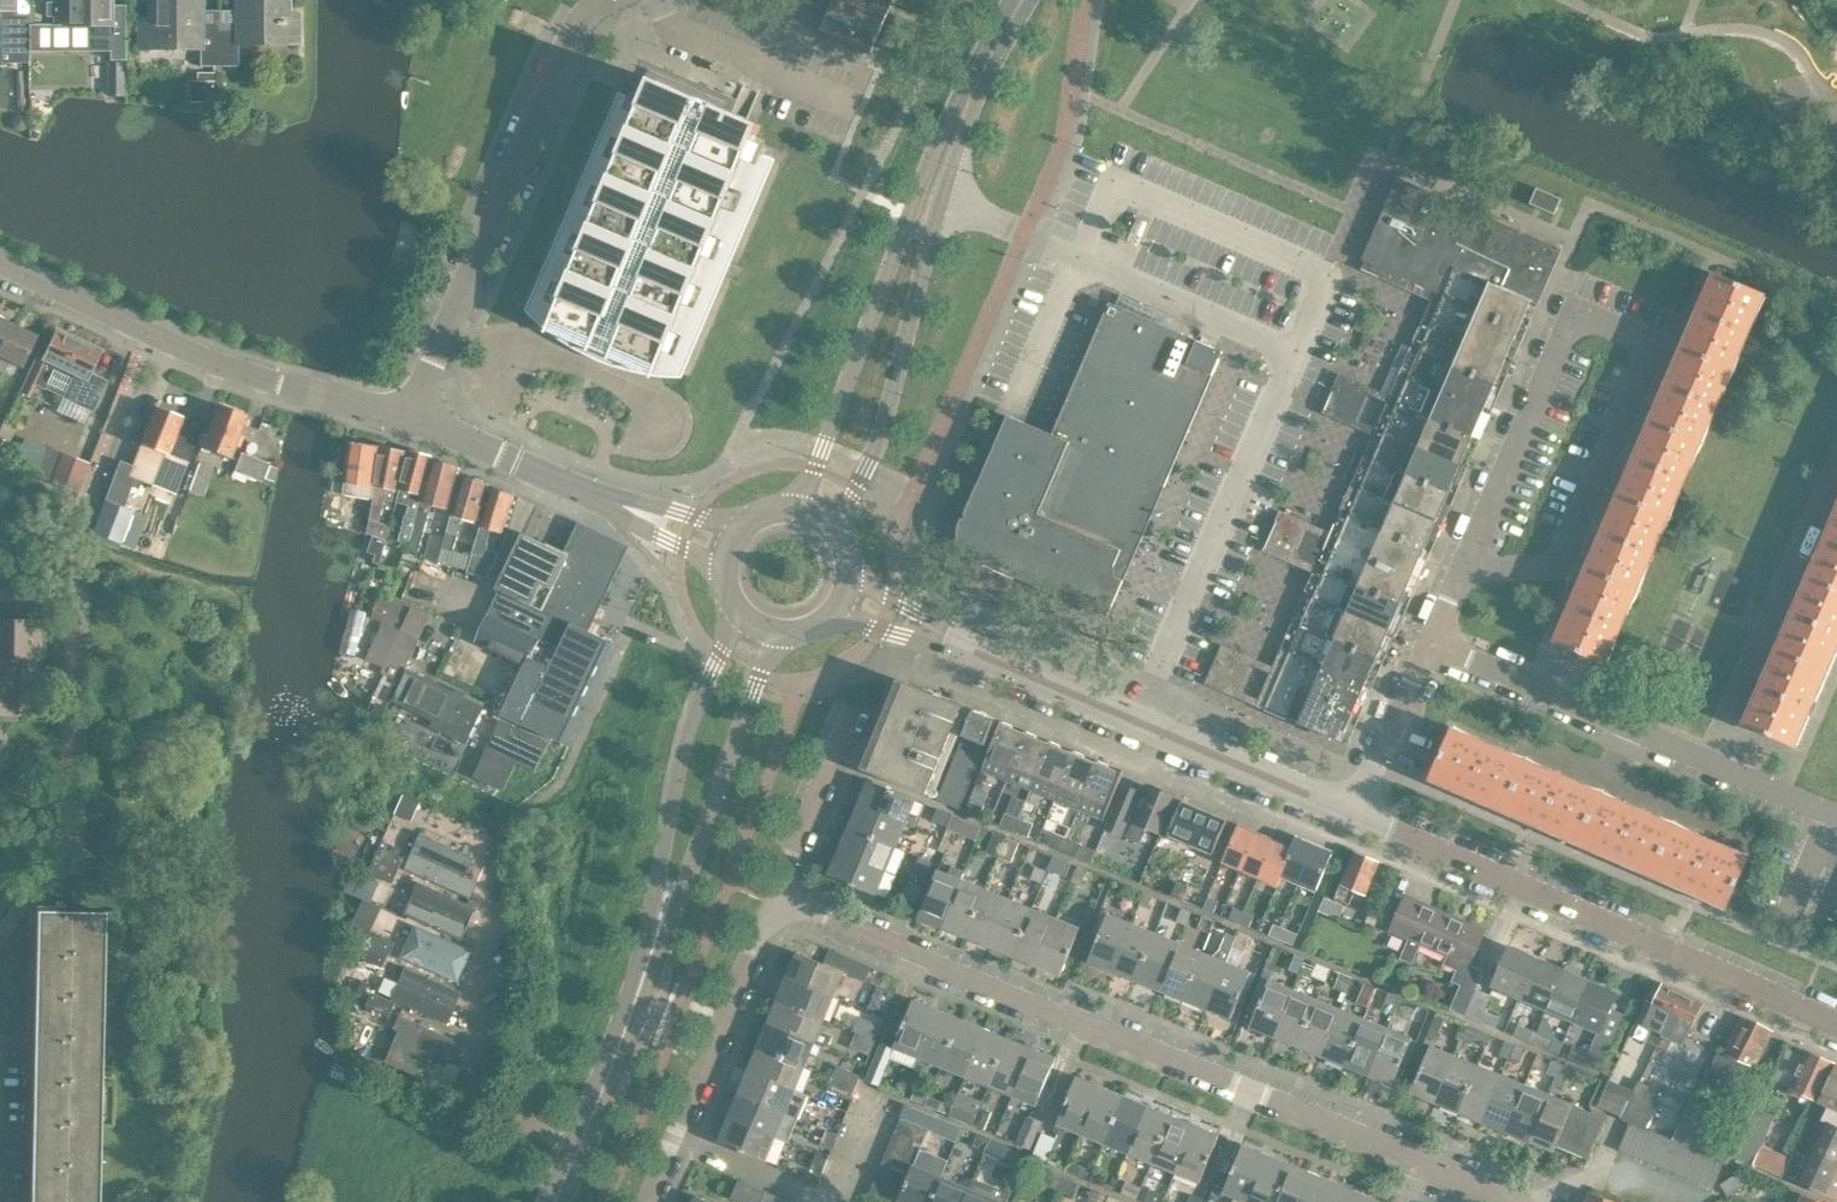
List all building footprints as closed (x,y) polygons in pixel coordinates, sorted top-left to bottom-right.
[(14,8),(14,0),(0,0),(0,8),(14,8)] [(110,23),(110,0),(53,0),(53,23),(90,23),(90,49),(109,49),(109,59),(125,59),(125,29),(110,29),(110,23)] [(139,48),(199,48),(200,66),(215,66),(215,24),(201,24),(201,0),(149,0),(149,18),(139,18),(139,48)] [(238,66),(238,42),(298,42),(298,12),(287,12),(287,0),(236,0),(236,25),(222,25),(222,66),(238,66)] [(828,11),(820,29),(870,51),(892,0),(802,0),(828,11)] [(13,14),(13,22),(1,22),(1,61),(29,61),(29,13),(13,14)] [(123,60),(107,60),(107,70),(124,70),(123,60)] [(197,72),(197,81),(191,81),(191,101),(213,101),(213,72),(197,72)] [(654,78),(644,102),(643,102),(624,94),(532,311),(578,331),(577,333),(629,355),(630,353),(676,373),(769,157),(750,149),(755,138),(761,124),(654,78)] [(13,116),(11,122),(14,128),(20,130),(26,127),(28,121),(25,115),(19,113),(13,116)] [(1362,259),(1443,294),(1526,330),(1562,248),(1397,177),(1362,259)] [(1529,203),(1554,214),(1561,197),(1536,186),(1529,203)] [(1695,315),(1681,346),(1732,368),(1765,294),(1713,272),(1700,304),(1697,303),(1693,314),(1695,315)] [(1526,330),(1443,294),(1431,323),(1514,359),(1526,330)] [(1124,579),(1164,486),(1220,358),(1219,358),(1222,350),(1109,301),(1051,435),(1009,416),(979,484),(976,483),(963,513),(966,514),(964,518),(961,517),(960,519),(970,523),(967,530),(967,535),(971,546),(975,550),(982,553),(978,562),(980,563),(981,560),(984,562),(983,565),(1014,578),(1015,576),(1108,616),(1124,579)] [(14,324),(0,318),(0,353),(14,324)] [(1514,359),(1431,323),(1419,349),(1502,385),(1514,359)] [(0,353),(0,371),(3,373),(9,360),(22,366),(36,335),(14,324),(0,353)] [(46,378),(58,383),(78,339),(56,329),(44,356),(37,352),(25,377),(43,386),(46,378)] [(78,339),(58,383),(67,387),(64,395),(91,408),(104,381),(89,373),(100,350),(78,339)] [(1661,387),(1663,388),(1649,419),(1701,442),(1732,368),(1681,346),(1668,377),(1666,376),(1661,387)] [(1419,349),(1408,376),(1490,413),(1502,385),(1419,349)] [(1325,411),(1351,422),(1366,387),(1340,376),(1325,411)] [(1408,376),(1396,404),(1478,440),(1490,413),(1408,376)] [(202,434),(198,445),(230,458),(231,456),(230,456),(245,415),(217,404),(205,435),(202,434)] [(1396,404),(1384,431),(1466,468),(1478,440),(1396,404)] [(94,527),(92,535),(108,541),(123,500),(132,476),(174,492),(186,462),(187,462),(194,442),(195,440),(175,433),(181,417),(154,406),(140,442),(141,442),(132,464),(119,459),(104,498),(94,527)] [(1631,462),(1618,493),(1669,515),(1701,442),(1649,419),(1636,451),(1634,450),(1629,461),(1631,462)] [(0,428),(0,437),(9,441),(15,429),(2,423),(0,428)] [(1384,431),(1372,459),(1455,495),(1466,468),(1384,431)] [(1,459),(10,441),(9,441),(0,437),(0,459),(1,459)] [(379,445),(350,441),(344,481),(373,486),(379,445)] [(34,475),(77,491),(89,462),(45,445),(34,475)] [(375,531),(374,534),(388,538),(390,530),(377,526),(381,513),(379,512),(383,499),(393,501),(395,490),(396,490),(406,451),(381,445),(371,512),(368,529),(375,531)] [(406,517),(405,517),(399,540),(409,543),(432,456),(410,450),(396,502),(409,505),(406,517)] [(241,451),(234,469),(234,470),(262,481),(264,477),(272,480),(277,467),(269,464),(269,462),(241,451)] [(408,548),(418,553),(431,504),(448,509),(460,466),(432,458),(408,548)] [(1372,459),(1360,486),(1443,523),(1455,495),(1372,459)] [(212,467),(198,462),(188,490),(202,495),(212,467)] [(462,474),(444,540),(443,544),(454,547),(457,534),(461,522),(457,521),(458,516),(478,521),(488,482),(482,480),(482,478),(474,476),(473,477),(462,474)] [(1360,486),(1348,514),(1431,550),(1443,523),(1360,486)] [(467,571),(477,574),(487,578),(499,552),(485,548),(491,528),(503,531),(514,494),(492,487),(467,571)] [(1599,535),(1586,566),(1637,588),(1669,515),(1618,493),(1604,524),(1602,523),(1597,534),(1599,535)] [(1807,575),(1836,588),(1836,505),(1807,575)] [(1265,548),(1292,560),(1307,524),(1281,513),(1265,548)] [(1348,514),(1336,541),(1419,578),(1431,550),(1348,514)] [(498,588),(473,640),(526,665),(509,699),(528,708),(521,723),(560,741),(609,639),(589,629),(599,608),(595,606),(596,603),(597,603),(598,602),(597,601),(602,591),(603,591),(603,590),(602,590),(609,575),(610,576),(611,574),(610,574),(615,563),(616,564),(616,563),(616,562),(616,560),(617,561),(618,559),(617,559),(620,553),(621,553),(622,552),(621,551),(623,547),(614,543),(614,542),(613,542),(613,543),(593,533),(594,532),(592,532),(592,533),(582,528),(582,527),(581,526),(578,531),(577,532),(578,533),(577,534),(576,534),(576,535),(576,536),(573,542),(572,543),(573,543),(570,549),(569,549),(569,550),(569,552),(567,552),(567,553),(556,548),(557,547),(555,547),(555,548),(549,545),(549,544),(548,543),(547,544),(522,532),(496,587),(498,588)] [(369,551),(382,555),(387,539),(373,535),(369,551)] [(443,544),(444,540),(430,536),(425,556),(438,561),(443,544)] [(1336,541),(1324,569),(1407,605),(1419,578),(1336,541)] [(1554,640),(1605,662),(1637,588),(1586,566),(1573,597),(1570,596),(1566,607),(1568,608),(1554,640)] [(1324,569),(1312,596),(1395,633),(1407,605),(1324,569)] [(1775,648),(1826,670),(1836,646),(1836,588),(1807,575),(1775,648)] [(366,658),(383,666),(380,673),(398,681),(431,611),(395,596),(393,600),(383,620),(366,658)] [(377,596),(372,618),(383,620),(393,600),(377,596)] [(1312,596),(1300,624),(1383,660),(1395,633),(1312,596)] [(351,608),(341,651),(356,654),(365,611),(351,608)] [(18,713),(19,690),(19,658),(39,658),(39,621),(39,618),(1,617),(0,617),(0,713),(18,713)] [(1300,624),(1288,651),(1371,688),(1383,660),(1300,624)] [(1207,682),(1234,693),(1249,658),(1223,646),(1207,682)] [(1743,722),(1794,744),(1808,712),(1810,713),(1815,702),(1813,701),(1826,670),(1775,648),(1743,722)] [(1371,688),(1288,651),(1276,679),(1359,715),(1371,688)] [(393,700),(433,720),(430,726),(466,742),(485,702),(457,689),(456,691),(408,669),(393,700)] [(1359,715),(1276,679),(1264,707),(1347,743),(1359,715)] [(876,774),(927,795),(964,705),(913,684),(905,681),(868,771),(876,774)] [(974,709),(970,719),(937,799),(959,808),(996,718),(975,709),(974,709)] [(486,746),(472,774),(503,789),(516,760),(535,770),(550,739),(500,716),(486,746)] [(983,769),(1006,779),(1026,730),(1025,730),(1023,735),(1011,730),(1013,725),(1003,721),(1003,720),(1001,720),(981,770),(982,771),(983,769)] [(1526,759),(1452,727),(1430,778),(1462,792),(1461,794),(1472,799),(1473,797),(1504,810),(1526,759)] [(1006,779),(1031,788),(1050,740),(1049,739),(1047,745),(1035,740),(1037,735),(1027,731),(1027,730),(1026,730),(1006,779)] [(1031,788),(1055,798),(1074,750),(1073,749),(1071,755),(1059,750),(1061,745),(1051,740),(1050,740),(1031,788)] [(1055,798),(1079,808),(1099,760),(1097,759),(1095,765),(1083,760),(1085,755),(1075,750),(1074,750),(1055,798)] [(1600,791),(1526,759),(1504,810),(1535,824),(1534,826),(1545,831),(1546,829),(1577,842),(1600,791)] [(1079,808),(1102,818),(1101,819),(1103,820),(1124,770),(1122,769),(1119,775),(1107,770),(1109,764),(1099,760),(1079,808)] [(859,803),(905,823),(913,826),(918,815),(909,811),(914,800),(916,800),(916,799),(867,779),(867,780),(868,781),(859,803)] [(1105,827),(1121,834),(1138,791),(1123,785),(1105,827)] [(1148,786),(1134,821),(1127,837),(1138,842),(1145,826),(1161,833),(1175,797),(1171,795),(1171,792),(1164,789),(1161,791),(1148,786)] [(1673,823),(1600,791),(1577,842),(1608,856),(1608,858),(1619,863),(1620,861),(1651,874),(1673,823)] [(402,795),(394,813),(395,813),(410,820),(418,803),(418,802),(402,795)] [(964,810),(979,816),(984,804),(969,798),(964,810)] [(1190,844),(1205,809),(1181,800),(1167,834),(1190,844)] [(859,803),(849,827),(895,846),(905,823),(859,803)] [(933,819),(947,825),(952,814),(938,808),(933,819)] [(1190,844),(1201,848),(1214,854),(1228,819),(1205,809),(1190,844)] [(1000,824),(1013,830),(1019,818),(1005,812),(1000,824)] [(952,814),(947,827),(953,830),(958,832),(964,819),(958,816),(952,814)] [(1019,818),(1013,830),(1028,836),(1033,824),(1019,818)] [(1725,906),(1747,855),(1673,823),(1651,874),(1682,887),(1681,890),(1692,894),(1693,892),(1725,906)] [(1238,824),(1222,862),(1240,869),(1256,832),(1238,824)] [(849,827),(839,851),(885,870),(895,846),(849,827)] [(985,849),(998,855),(1006,836),(992,830),(985,849)] [(919,849),(934,856),(941,837),(928,831),(919,849)] [(1048,844),(1062,850),(1067,837),(1053,832),(1048,844)] [(1256,832),(1240,869),(1258,877),(1274,839),(1256,832)] [(475,859),(421,835),(406,868),(474,900),(482,883),(466,876),(475,859)] [(1006,836),(998,855),(1012,861),(1020,842),(1006,836)] [(1274,839),(1258,877),(1276,885),(1296,836),(1295,836),(1290,846),(1274,839)] [(1314,844),(1296,836),(1276,885),(1277,885),(1281,875),(1298,882),(1314,844)] [(1067,837),(1062,850),(1076,856),(1081,843),(1067,837)] [(1332,852),(1314,844),(1298,882),(1316,889),(1332,852)] [(380,845),(374,858),(398,869),(404,856),(380,845)] [(1334,896),(1346,901),(1351,888),(1365,894),(1379,861),(1354,850),(1340,883),(1334,896)] [(885,870),(839,851),(829,873),(828,873),(828,874),(860,887),(857,894),(874,901),(877,893),(876,893),(885,870)] [(1048,869),(1066,876),(1071,862),(1053,855),(1048,869)] [(919,857),(913,873),(925,878),(931,862),(919,857)] [(398,869),(374,858),(369,871),(392,882),(397,870),(398,869)] [(1088,869),(1077,865),(1071,880),(1082,884),(1088,869)] [(1194,870),(1183,865),(1171,894),(1182,899),(1194,870)] [(1037,866),(1032,878),(1041,882),(1046,870),(1037,866)] [(919,916),(942,926),(961,879),(938,870),(938,869),(937,868),(917,917),(919,917),(919,916)] [(942,926),(966,935),(984,889),(961,879),(942,926)] [(478,909),(421,883),(407,911),(465,938),(478,909)] [(966,935),(989,945),(1008,899),(984,889),(966,935)] [(1144,892),(1139,904),(1147,907),(1152,895),(1144,892)] [(1405,894),(1389,930),(1408,938),(1400,958),(1412,963),(1420,943),(1419,943),(1435,907),(1405,894)] [(1218,900),(1208,896),(1203,907),(1213,912),(1218,900)] [(1318,910),(1338,919),(1344,904),(1324,896),(1318,910)] [(989,945),(1013,955),(1031,908),(1008,899),(989,945)] [(1243,911),(1233,906),(1228,918),(1239,922),(1243,911)] [(1182,907),(1176,921),(1185,924),(1191,911),(1182,907)] [(1462,982),(1470,964),(1486,929),(1435,907),(1419,943),(1420,943),(1446,955),(1443,963),(1456,969),(1451,980),(1460,984),(1450,1008),(1464,1014),(1476,988),(1462,982)] [(1013,955),(1036,964),(1055,918),(1031,908),(1013,955)] [(1101,909),(1092,932),(1098,934),(1107,912),(1101,909)] [(93,1101),(97,913),(103,913),(103,911),(43,910),(37,1201),(91,1201),(93,1101)] [(1253,915),(1243,911),(1239,922),(1249,926),(1253,915)] [(1089,960),(1112,969),(1131,923),(1108,914),(1108,912),(1107,912),(1098,934),(1087,961),(1089,961),(1089,960)] [(1202,915),(1197,927),(1209,932),(1210,932),(1214,920),(1202,915)] [(1055,918),(1036,964),(1059,974),(1059,975),(1060,975),(1080,927),(1078,926),(1078,927),(1055,918)] [(1112,969),(1136,979),(1155,933),(1131,923),(1112,969)] [(1268,934),(1280,939),(1285,928),(1273,923),(1268,934)] [(475,952),(419,927),(404,958),(460,983),(475,952)] [(1297,933),(1285,928),(1280,939),(1293,944),(1297,933)] [(1238,930),(1235,936),(1231,946),(1244,951),(1250,935),(1238,930)] [(359,956),(382,967),(388,954),(394,941),(370,931),(364,944),(359,956)] [(1136,979),(1159,988),(1178,942),(1155,933),(1136,979)] [(1225,961),(1231,946),(1235,936),(1226,933),(1220,949),(1212,956),(1202,952),(1183,998),(1206,1008),(1225,961)] [(1159,988),(1183,998),(1202,952),(1178,942),(1159,988)] [(1492,985),(1519,997),(1536,957),(1509,945),(1492,985)] [(843,972),(844,973),(844,971),(796,951),(795,953),(797,953),(787,976),(833,995),(843,972)] [(1519,997),(1546,1008),(1563,969),(1536,957),(1519,997)] [(1225,961),(1206,1008),(1229,1017),(1229,1018),(1230,1019),(1250,970),(1249,970),(1248,971),(1225,961)] [(1315,963),(1310,975),(1323,981),(1328,968),(1315,963)] [(858,991),(872,996),(878,981),(890,985),(895,974),(869,964),(858,991)] [(1546,1008),(1573,1020),(1590,980),(1563,969),(1546,1008)] [(1339,974),(1334,986),(1344,990),(1349,978),(1339,974)] [(823,1019),(833,995),(787,976),(777,1000),(823,1019)] [(354,978),(349,991),(361,995),(366,982),(354,978)] [(453,1005),(396,978),(390,992),(447,1019),(453,1005)] [(1251,1026),(1273,1035),(1292,989),(1270,980),(1270,979),(1269,978),(1249,1026),(1250,1027),(1251,1026)] [(1590,980),(1573,1020),(1599,1032),(1617,992),(1590,980)] [(1647,1040),(1656,1045),(1682,992),(1662,982),(1661,983),(1654,980),(1647,994),(1654,997),(1649,1008),(1660,1013),(1647,1040)] [(1365,983),(1357,1001),(1366,1005),(1374,987),(1365,983)] [(885,1017),(895,992),(877,985),(867,1010),(885,1017)] [(1273,1035),(1297,1045),(1316,999),(1292,989),(1273,1035)] [(1466,1015),(1495,1027),(1499,1016),(1484,1010),(1490,994),(1477,989),(1466,1015)] [(1399,996),(1387,991),(1380,1008),(1393,1013),(1399,996)] [(366,1005),(389,1015),(395,1002),(372,992),(366,1005)] [(1682,992),(1656,1045),(1666,1050),(1672,1038),(1683,1043),(1703,1002),(1682,992)] [(895,1046),(918,1055),(937,1009),(914,1000),(914,999),(913,998),(906,1014),(894,1009),(881,1041),(894,1046),(893,1047),(894,1047),(895,1046)] [(1297,1045),(1321,1054),(1340,1008),(1316,999),(1297,1045)] [(819,1029),(823,1019),(777,1000),(768,1023),(814,1042),(827,1048),(832,1034),(819,1029)] [(1321,1054),(1344,1064),(1363,1018),(1340,1008),(1321,1054)] [(918,1055),(942,1065),(961,1019),(937,1009),(918,1055)] [(1722,1052),(1717,1050),(1709,1067),(1746,1084),(1773,1029),(1741,1014),(1722,1052)] [(1428,1031),(1437,1034),(1444,1019),(1435,1015),(1428,1031)] [(457,1043),(402,1017),(397,1029),(402,1033),(389,1061),(407,1069),(420,1042),(450,1056),(457,1043)] [(1344,1064),(1368,1074),(1387,1028),(1363,1018),(1344,1064)] [(860,1032),(875,1038),(881,1025),(866,1019),(860,1032)] [(942,1065),(965,1075),(984,1029),(961,1019),(942,1065)] [(804,1065),(814,1042),(768,1023),(758,1046),(804,1065)] [(1467,1024),(1462,1037),(1472,1041),(1473,1037),(1477,1028),(1467,1024)] [(1513,1034),(1531,1042),(1536,1031),(1518,1024),(1513,1034)] [(1387,1028),(1368,1074),(1391,1083),(1390,1084),(1392,1085),(1411,1036),(1410,1036),(1410,1037),(1387,1028)] [(965,1075),(989,1084),(1008,1038),(984,1029),(965,1075)] [(1536,1031),(1531,1042),(1548,1049),(1553,1039),(1536,1031)] [(854,1048),(869,1054),(875,1040),(859,1034),(854,1048)] [(1568,1056),(1596,1069),(1608,1043),(1595,1037),(1588,1053),(1572,1046),(1568,1056)] [(989,1084),(1013,1094),(1032,1048),(1008,1038),(989,1084)] [(1499,1053),(1509,1057),(1515,1043),(1505,1039),(1499,1053)] [(866,1078),(866,1079),(878,1084),(893,1047),(894,1046),(881,1041),(866,1078)] [(1515,1043),(1509,1057),(1519,1061),(1524,1047),(1515,1043)] [(1412,1092),(1435,1101),(1453,1055),(1431,1046),(1431,1044),(1430,1044),(1410,1092),(1412,1093),(1412,1092)] [(794,1089),(804,1065),(758,1046),(748,1070),(794,1089)] [(1032,1048),(1013,1094),(1035,1103),(1035,1104),(1036,1105),(1056,1057),(1055,1056),(1054,1057),(1032,1048)] [(1790,1086),(1817,1099),(1834,1063),(1807,1050),(1790,1086)] [(1435,1101),(1458,1111),(1477,1065),(1453,1055),(1435,1101)] [(1547,1071),(1556,1074),(1561,1062),(1547,1057),(1545,1061),(1550,1062),(1547,1071)] [(1561,1062),(1556,1074),(1553,1082),(1562,1086),(1570,1066),(1561,1062)] [(1836,1198),(1836,1064),(1836,1063),(1818,1100),(1827,1105),(1821,1119),(1827,1122),(1800,1181),(1836,1198)] [(1458,1111),(1482,1120),(1501,1074),(1477,1065),(1458,1111)] [(837,1066),(833,1077),(855,1087),(860,1075),(837,1066)] [(785,1112),(794,1089),(748,1070),(739,1093),(785,1112)] [(1482,1120),(1506,1130),(1525,1084),(1501,1074),(1482,1120)] [(1058,1123),(1080,1132),(1099,1086),(1077,1077),(1077,1075),(1076,1075),(1056,1124),(1057,1124),(1058,1123)] [(855,1087),(833,1077),(829,1088),(851,1097),(855,1087)] [(1644,1128),(1646,1128),(1660,1100),(1645,1092),(1648,1085),(1638,1080),(1620,1117),(1630,1122),(1644,1128)] [(1506,1130),(1529,1140),(1548,1094),(1525,1084),(1506,1130)] [(916,1085),(911,1098),(917,1101),(925,1104),(928,1095),(930,1091),(922,1088),(916,1085)] [(1080,1132),(1104,1142),(1123,1096),(1099,1086),(1080,1132)] [(729,1116),(775,1135),(785,1112),(739,1093),(729,1116)] [(1553,1151),(1556,1144),(1572,1103),(1573,1102),(1571,1102),(1571,1103),(1548,1094),(1529,1140),(1552,1149),(1552,1150),(1553,1151)] [(925,1104),(938,1110),(942,1101),(928,1095),(925,1104)] [(1104,1142),(1128,1152),(1146,1105),(1123,1096),(1104,1142)] [(1597,1105),(1614,1112),(1618,1103),(1601,1096),(1597,1105)] [(906,1103),(900,1117),(927,1128),(933,1114),(906,1103)] [(949,1114),(972,1124),(976,1113),(953,1103),(949,1114)] [(1572,1103),(1556,1144),(1586,1157),(1586,1158),(1587,1158),(1604,1117),(1572,1103)] [(976,1113),(973,1123),(983,1127),(989,1115),(985,1108),(980,1105),(976,1113)] [(1128,1152),(1151,1161),(1170,1115),(1146,1105),(1128,1152)] [(1754,1106),(1733,1156),(1749,1162),(1752,1163),(1752,1164),(1782,1177),(1783,1173),(1788,1163),(1778,1159),(1776,1165),(1765,1161),(1767,1154),(1758,1150),(1761,1144),(1774,1114),(1754,1106)] [(1696,1150),(1709,1155),(1711,1156),(1721,1129),(1681,1113),(1670,1139),(1683,1144),(1696,1150)] [(1151,1161),(1175,1171),(1194,1125),(1170,1115),(1151,1161)] [(775,1135),(729,1116),(719,1140),(718,1139),(718,1140),(766,1160),(766,1159),(765,1159),(775,1135)] [(1027,1116),(1016,1142),(1029,1148),(1040,1122),(1027,1116)] [(900,1117),(895,1130),(921,1141),(927,1128),(900,1117)] [(1619,1149),(1633,1154),(1644,1128),(1630,1122),(1619,1149)] [(1194,1125),(1175,1171),(1198,1180),(1198,1181),(1199,1182),(1219,1134),(1217,1133),(1217,1134),(1194,1125)] [(1633,1154),(1646,1160),(1657,1133),(1646,1128),(1644,1128),(1633,1154)] [(825,1130),(820,1144),(832,1148),(836,1135),(825,1130)] [(895,1130),(889,1144),(916,1155),(921,1141),(895,1130)] [(972,1145),(985,1151),(990,1138),(978,1132),(972,1145)] [(1042,1132),(1032,1154),(1046,1160),(1055,1137),(1042,1132)] [(1646,1160),(1659,1165),(1670,1139),(1657,1133),(1646,1160)] [(990,1138),(985,1151),(997,1155),(1002,1143),(990,1138)] [(1659,1165),(1672,1171),(1683,1144),(1670,1139),(1659,1165)] [(1247,1201),(1266,1154),(1243,1145),(1244,1144),(1242,1143),(1222,1192),(1224,1192),(1224,1191),(1235,1195),(1232,1201),(1247,1201)] [(889,1144),(884,1157),(910,1168),(916,1155),(889,1144)] [(1672,1171),(1685,1176),(1696,1150),(1683,1144),(1672,1171)] [(1783,1173),(1795,1179),(1806,1155),(1794,1149),(1783,1173)] [(1685,1176),(1698,1182),(1709,1155),(1696,1150),(1685,1176)] [(819,1154),(813,1168),(822,1172),(827,1158),(828,1158),(819,1154)] [(1266,1154),(1247,1201),(1251,1201),(1274,1201),(1290,1164),(1266,1154)] [(1698,1182),(1712,1187),(1723,1161),(1711,1156),(1709,1155),(1698,1182)] [(884,1157),(878,1170),(905,1181),(910,1168),(884,1157)] [(1225,1157),(1220,1168),(1223,1169),(1229,1172),(1234,1161),(1227,1158),(1225,1157)] [(1065,1169),(1089,1179),(1092,1170),(1068,1160),(1065,1169)] [(906,1201),(930,1201),(941,1176),(913,1164),(899,1199),(906,1201)] [(1313,1173),(1290,1164),(1274,1201),(1301,1201),(1313,1173)] [(1720,1183),(1727,1194),(1748,1180),(1741,1169),(1720,1183)] [(878,1170),(873,1184),(899,1195),(905,1181),(878,1170)] [(1048,1185),(1060,1190),(1065,1177),(1053,1172),(1048,1185)] [(1337,1183),(1313,1173),(1301,1201),(1329,1201),(1337,1183)] [(969,1188),(941,1176),(930,1201),(963,1201),(969,1188)] [(1065,1177),(1060,1190),(1072,1195),(1077,1182),(1065,1177)] [(963,1201),(1006,1201),(1010,1193),(973,1178),(969,1188),(963,1201)] [(740,1180),(733,1196),(746,1201),(760,1201),(765,1190),(740,1180)] [(1121,1192),(1135,1198),(1139,1188),(1125,1182),(1121,1192)] [(1360,1193),(1337,1183),(1329,1201),(1356,1201),(1360,1193)] [(867,1197),(879,1201),(896,1201),(899,1195),(873,1184),(867,1197)] [(1146,1201),(1149,1201),(1152,1193),(1140,1189),(1137,1198),(1146,1201)] [(1590,1190),(1585,1201),(1618,1201),(1590,1190)] [(779,1196),(765,1191),(761,1201),(776,1201),(779,1196)] [(1356,1201),(1383,1201),(1360,1193),(1356,1201)] [(1802,1193),(1799,1201),(1824,1201),(1802,1193)] [(1202,1198),(1190,1194),(1187,1201),(1201,1201),(1202,1198)]
